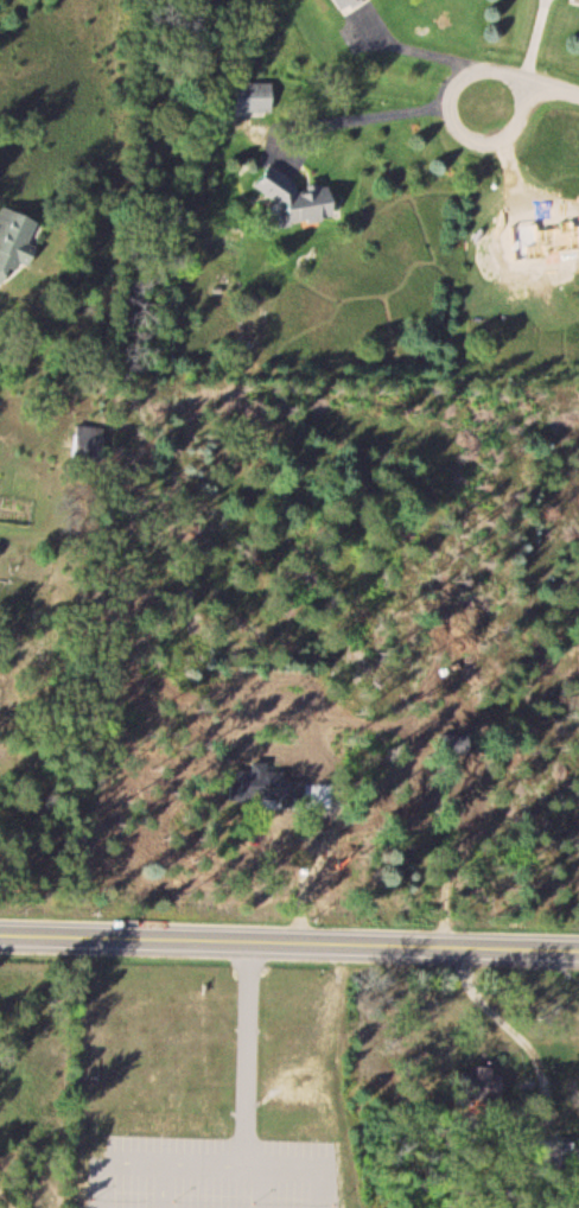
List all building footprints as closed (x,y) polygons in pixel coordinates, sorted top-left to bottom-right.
[(340,10),(362,0),(336,0),(340,10)] [(275,83),(239,83),(239,113),(275,113),(275,83)] [(339,220),(336,188),(300,191),(298,173),(259,176),(261,197),(278,196),(281,226),(339,220)] [(31,266),(47,223),(4,207),(0,218),(0,282),(9,285),(18,261),(31,266)] [(77,460),(105,460),(105,427),(77,427),(77,460)] [(463,1067),(461,1093),(505,1096),(507,1070),(463,1067)]
